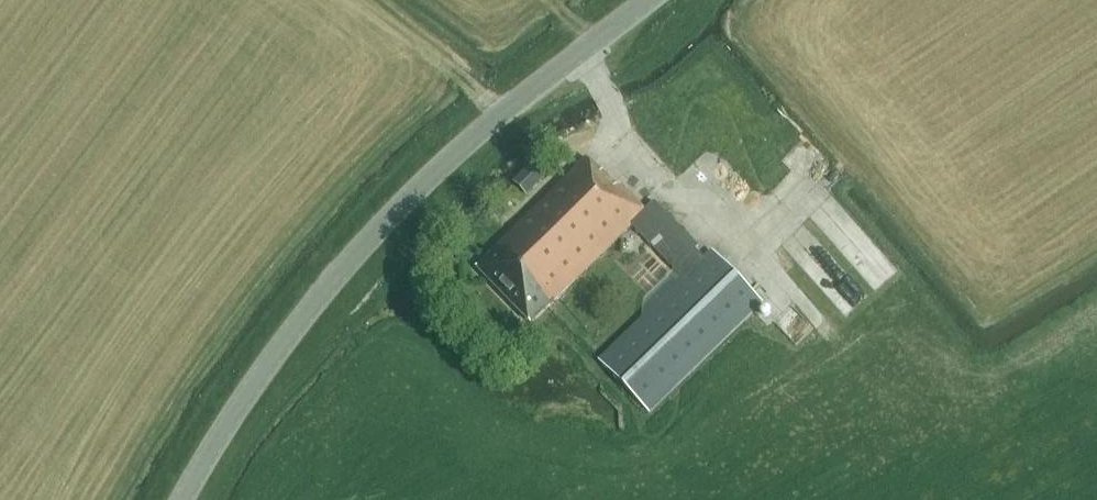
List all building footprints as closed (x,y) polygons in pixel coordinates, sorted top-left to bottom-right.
[(513,230),(513,231),(494,251),(493,250),(476,267),(531,323),(632,226),(684,279),(600,361),(650,413),(762,304),(712,252),(704,259),(696,250),(699,247),(655,202),(646,210),(616,180),(611,184),(602,174),(587,158),(513,230)] [(536,159),(513,182),(526,195),(549,173),(536,159)]
